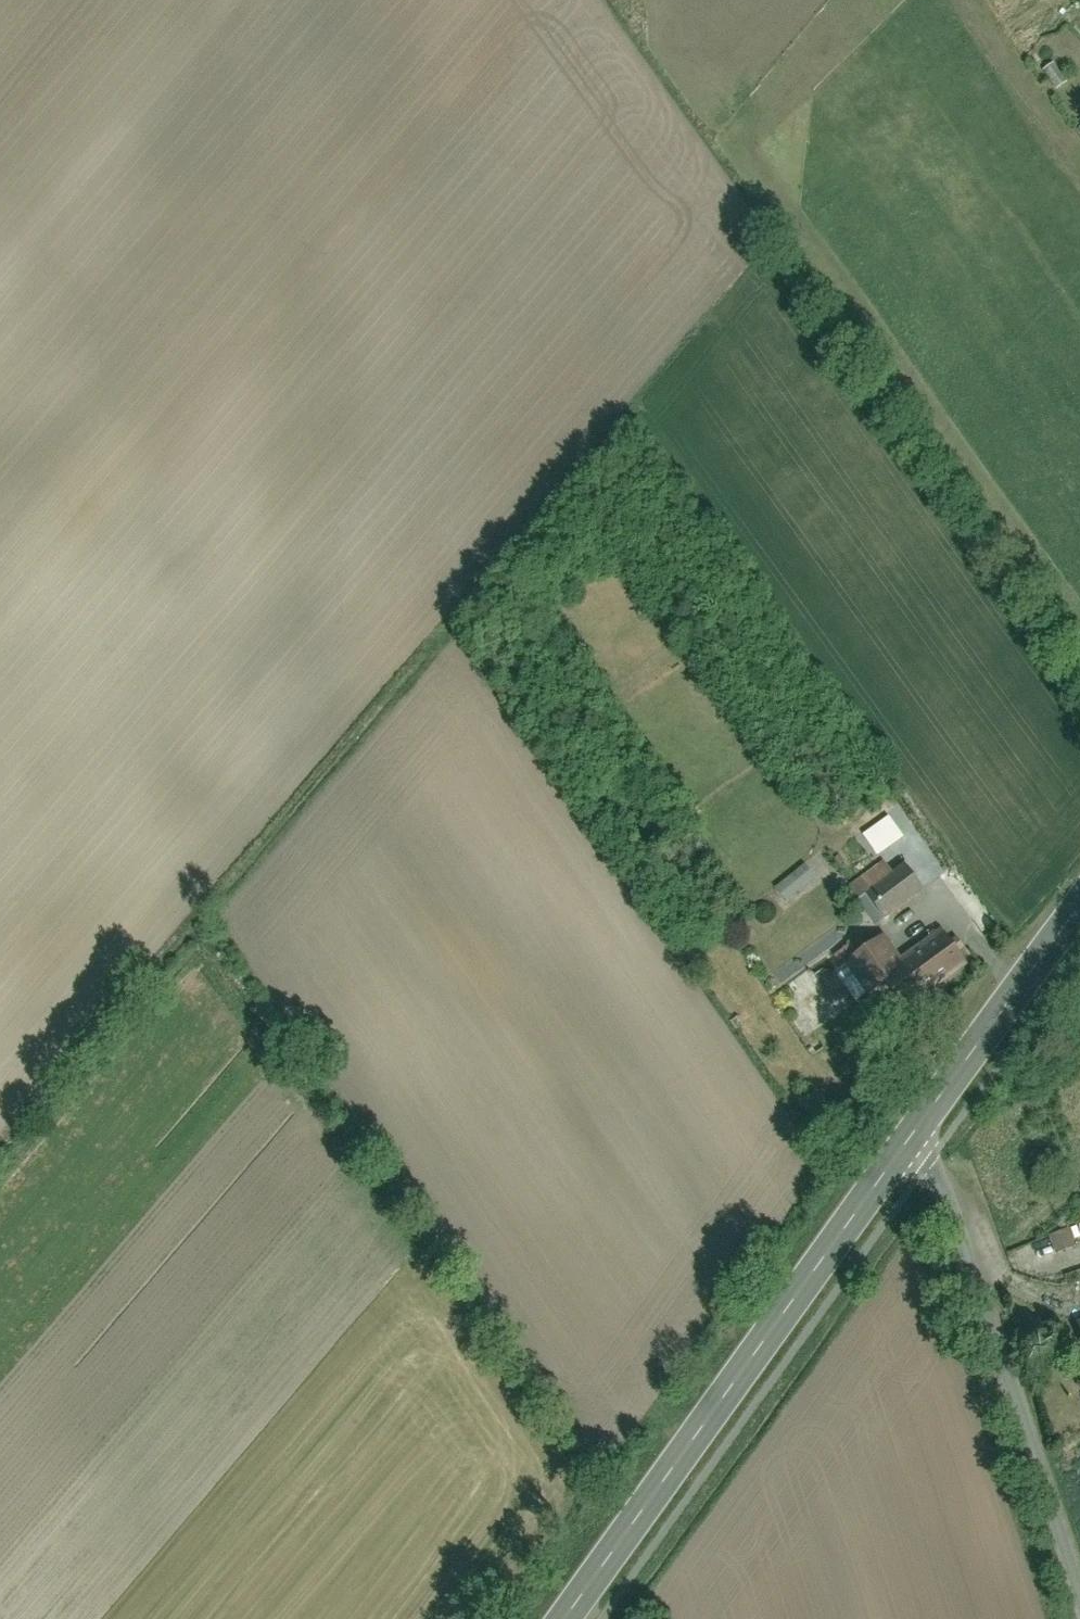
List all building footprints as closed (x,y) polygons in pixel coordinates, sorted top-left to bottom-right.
[(888,808),(874,818),(878,825),(867,833),(883,854),(909,835),(888,808)] [(909,861),(872,891),(893,917),(931,887),(909,861)] [(810,863),(779,885),(790,900),(821,878),(810,863)] [(948,923),(907,955),(888,930),(851,959),(879,995),(894,984),(910,1005),(973,955),(948,923)] [(1059,1253),(1079,1246),(1072,1227),(1053,1234),(1059,1253)]
